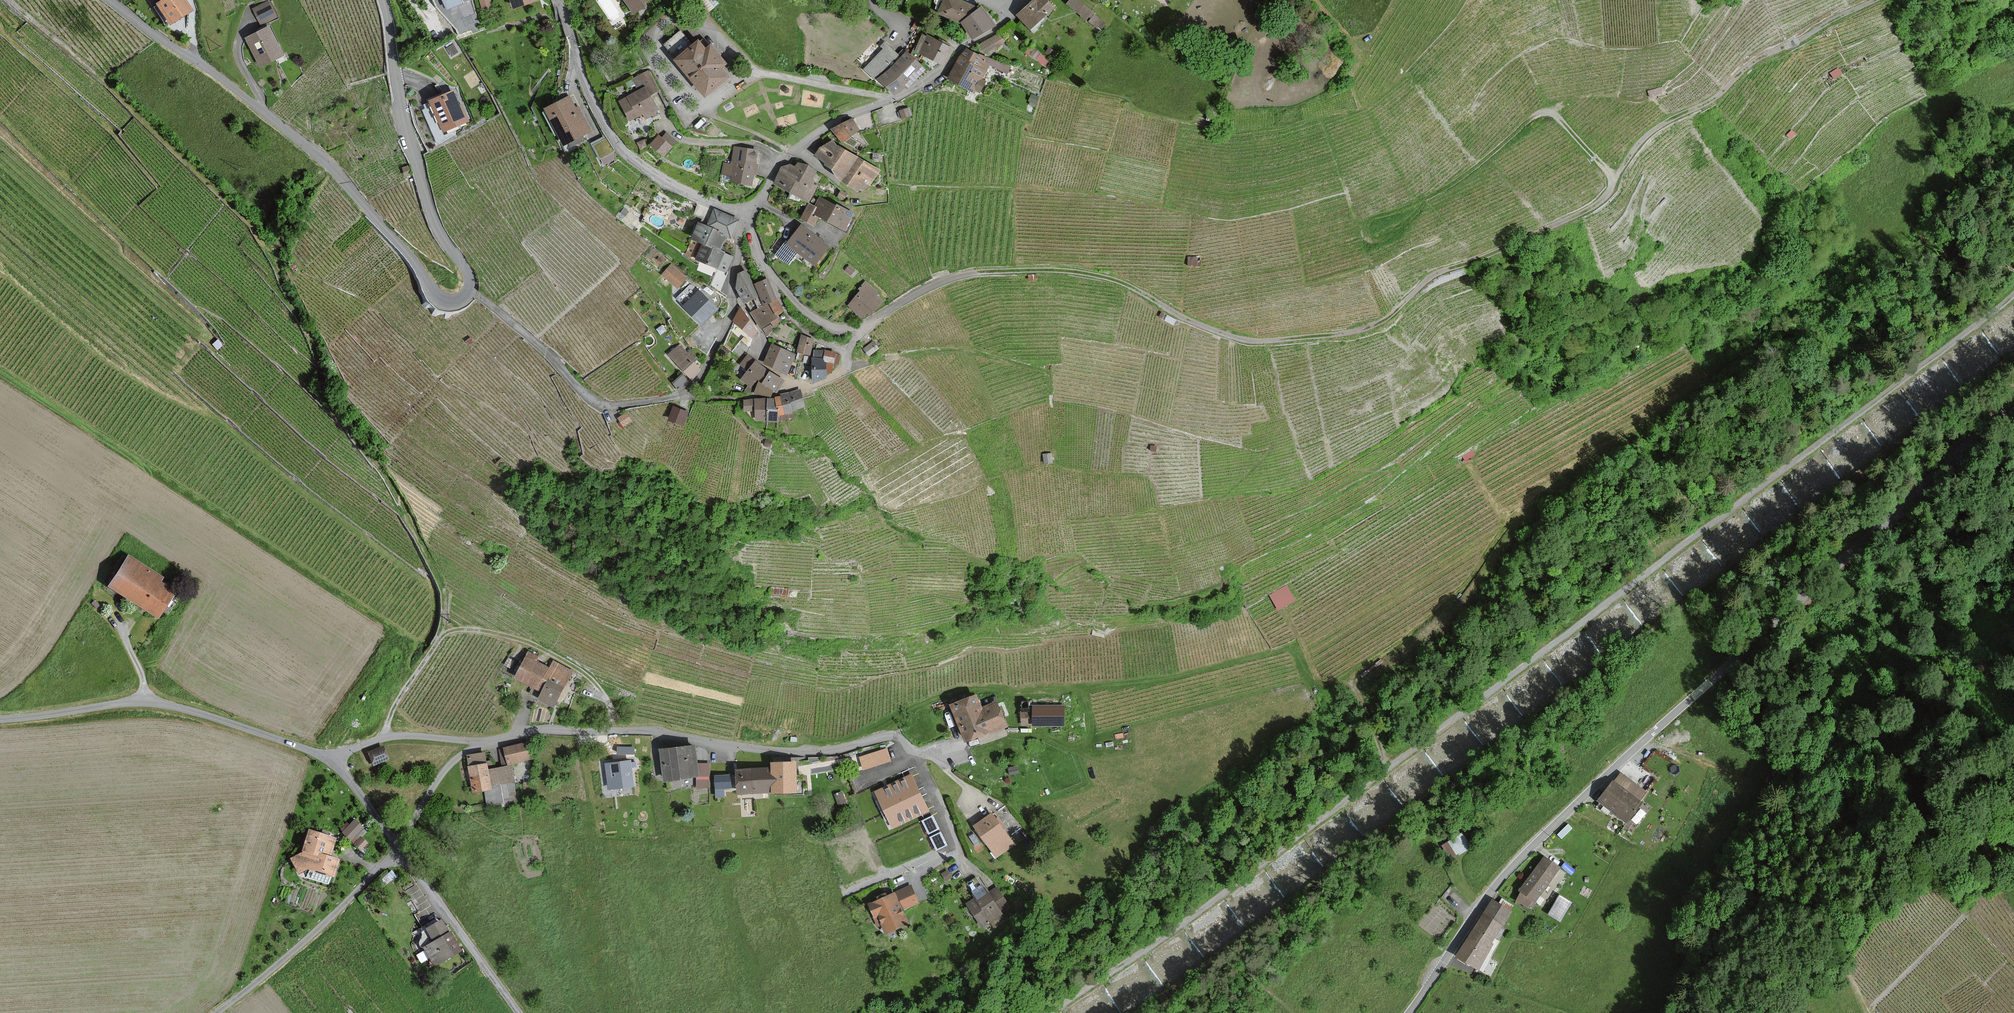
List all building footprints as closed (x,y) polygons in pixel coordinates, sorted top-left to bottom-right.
[(156,4),(153,6),(166,25),(190,10),(183,0),(153,0),(156,4)] [(447,10),(464,2),(463,0),(443,0),(447,10)] [(517,9),(540,0),(513,0),(517,9)] [(635,12),(648,4),(646,2),(648,0),(627,0),(635,12)] [(709,10),(719,1),(718,0),(699,0),(709,10)] [(972,4),(963,0),(945,0),(938,12),(960,22),(972,4)] [(1048,0),(1038,0),(1037,0),(1034,0),(1019,14),(1031,28),(1055,7),(1048,0)] [(1078,0),(1070,0),(1067,3),(1100,30),(1106,23),(1078,0)] [(276,17),(269,2),(255,8),(262,23),(276,17)] [(996,24),(984,7),(964,20),(975,37),(996,24)] [(284,53),(269,27),(249,37),(263,64),(284,53)] [(1004,42),(999,34),(979,46),(984,54),(1004,42)] [(955,47),(927,35),(927,36),(926,35),(918,51),(946,65),(955,47)] [(710,95),(732,76),(725,67),(730,62),(714,44),(710,48),(702,38),(678,59),(710,95)] [(900,55),(886,41),(882,45),(884,48),(865,68),(877,79),(900,55)] [(984,57),(965,48),(950,79),(976,91),(977,90),(981,92),(986,81),(983,79),(989,64),(982,61),(984,57)] [(925,71),(906,52),(879,80),(895,95),(906,84),(909,87),(925,71)] [(652,95),(659,91),(647,72),(635,79),(641,89),(620,101),(632,121),(645,114),(647,118),(660,111),(652,95)] [(468,121),(453,90),(427,102),(442,133),(468,121)] [(576,108),(570,96),(547,108),(565,144),(591,131),(579,106),(576,108)] [(860,129),(853,119),(833,129),(844,140),(860,129)] [(673,145),(659,135),(651,145),(665,155),(673,145)] [(835,167),(839,176),(845,181),(859,156),(833,141),(823,146),(817,154),(835,167)] [(732,181),(754,184),(755,174),(757,174),(759,164),(757,164),(759,149),(734,146),(732,164),(724,163),(723,174),(733,175),(732,181)] [(845,181),(861,191),(871,183),(880,169),(859,156),(845,181)] [(800,162),(797,166),(792,163),(784,167),(776,182),(810,200),(818,185),(814,183),(815,181),(813,179),(817,171),(800,162)] [(854,214),(822,196),(817,205),(811,202),(802,218),(815,225),(821,216),(845,229),(854,214)] [(721,230),(720,232),(728,235),(733,237),(740,219),(715,209),(708,225),(721,230)] [(716,246),(723,248),(728,235),(720,232),(721,230),(708,225),(700,222),(694,238),(704,242),(715,247),(716,246)] [(830,247),(802,226),(788,244),(817,265),(830,247)] [(698,258),(704,242),(694,238),(693,238),(686,255),(697,260),(698,258)] [(715,247),(704,242),(698,258),(728,270),(734,257),(726,254),(727,250),(723,248),(716,246),(715,247)] [(1199,257),(1188,257),(1188,265),(1199,265),(1199,257)] [(687,278),(671,264),(662,275),(678,288),(687,278)] [(740,273),(739,289),(745,303),(759,297),(747,270),(740,273)] [(784,310),(768,278),(756,284),(766,304),(771,301),(777,313),(784,310)] [(880,293),(867,281),(860,288),(862,290),(849,304),(863,317),(869,311),(872,314),(884,301),(878,295),(880,293)] [(700,290),(685,306),(703,323),(718,307),(700,290)] [(778,317),(770,303),(752,312),(768,334),(782,319),(780,316),(778,317)] [(751,338),(758,331),(741,307),(733,321),(751,338)] [(815,339),(801,336),(798,350),(811,353),(815,339)] [(879,348),(874,341),(864,349),(869,355),(879,348)] [(693,361),(698,357),(691,350),(688,353),(679,344),(669,355),(693,378),(701,369),(700,368),(693,361)] [(796,353),(772,344),(764,363),(788,372),(796,353)] [(761,380),(764,382),(772,371),(757,360),(757,361),(748,355),(741,364),(749,370),(743,379),(756,389),(761,380)] [(814,358),(814,382),(828,377),(828,361),(824,361),(824,358),(814,358)] [(772,371),(764,382),(775,390),(778,392),(786,380),(772,370),(772,371)] [(754,392),(771,396),(775,390),(764,382),(761,380),(756,389),(754,392)] [(805,407),(802,391),(790,393),(794,409),(805,407)] [(790,393),(782,395),(782,396),(785,414),(794,412),(794,409),(790,393)] [(782,396),(776,398),(776,399),(778,409),(779,409),(780,415),(785,414),(782,396)] [(768,421),(780,421),(780,415),(779,409),(778,409),(776,399),(768,399),(768,400),(768,420),(768,421)] [(745,411),(756,410),(756,400),(745,400),(745,411)] [(756,410),(756,420),(768,420),(768,400),(756,400),(756,410)] [(674,406),(670,419),(684,424),(689,411),(674,406)] [(632,420),(627,413),(619,418),(624,425),(632,420)] [(1051,453),(1044,454),(1045,464),(1052,463),(1051,453)] [(163,578),(127,556),(109,586),(158,616),(172,592),(159,584),(163,578)] [(1294,600),(1286,586),(1271,594),(1279,609),(1294,600)] [(540,658),(537,657),(529,653),(516,680),(543,693),(539,701),(555,708),(572,672),(553,663),(550,669),(537,663),(540,658)] [(983,707),(978,694),(953,704),(968,742),(1008,726),(998,701),(983,707)] [(1065,705),(1035,705),(1035,708),(1022,708),(1022,725),(1065,725),(1065,705)] [(529,743),(504,748),(507,764),(533,759),(529,743)] [(662,749),(666,780),(697,776),(698,786),(709,785),(708,764),(698,764),(696,745),(662,749)] [(389,759),(384,748),(369,754),(373,766),(389,759)] [(889,763),(884,749),(861,757),(865,771),(889,763)] [(489,770),(486,753),(467,756),(473,792),(483,790),(486,805),(515,800),(508,766),(489,770)] [(633,786),(630,761),(606,764),(609,789),(633,786)] [(773,762),(773,768),(774,792),(798,791),(797,761),(773,762)] [(740,793),(774,792),(773,768),(739,769),(740,793)] [(1618,772),(1597,804),(1623,822),(1645,790),(1618,772)] [(729,775),(727,775),(714,776),(716,798),(724,798),(724,790),(730,789),(729,775)] [(927,811),(911,777),(876,793),(892,827),(927,811)] [(1014,844),(993,813),(975,825),(998,856),(1014,844)] [(362,829),(353,821),(341,833),(350,841),(362,829)] [(296,873),(307,869),(332,877),(337,860),(329,857),(334,839),(307,830),(300,853),(289,859),(296,873)] [(1470,845),(1462,834),(1450,842),(1457,853),(1470,845)] [(366,845),(359,838),(352,845),(360,852),(366,845)] [(1544,856),(1520,890),(1538,902),(1562,868),(1544,856)] [(919,903),(911,886),(896,893),(896,892),(869,904),(879,926),(883,924),(887,933),(909,923),(903,911),(919,903)] [(1007,906),(995,890),(988,895),(984,889),(972,897),(974,900),(967,905),(983,928),(1002,914),(1000,911),(1007,906)] [(1561,896),(1550,914),(1560,920),(1571,903),(1561,896)] [(1494,900),(1459,959),(1479,971),(1514,912),(1494,900)] [(433,967),(459,951),(447,933),(445,934),(437,922),(425,930),(433,941),(421,949),(433,967)]
